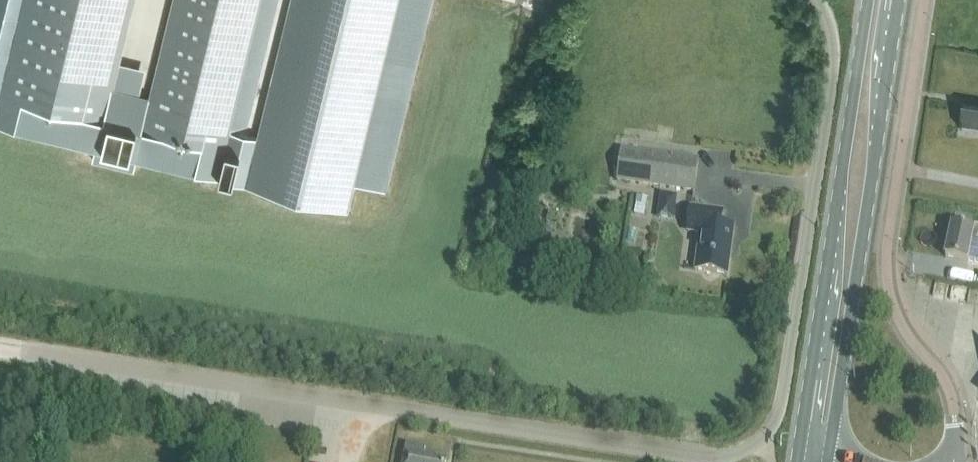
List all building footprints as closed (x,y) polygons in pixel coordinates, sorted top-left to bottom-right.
[(0,100),(0,123),(96,147),(93,158),(134,168),(137,157),(347,208),(397,0),(293,0),(259,138),(229,130),(260,0),(24,0),(0,100)] [(963,102),(959,126),(977,129),(977,105),(963,102)] [(694,193),(699,160),(621,148),(616,182),(694,193)] [(734,227),(721,226),(722,212),(692,208),(688,232),(701,233),(696,270),(727,275),(734,227)] [(549,212),(547,221),(556,223),(558,215),(549,212)] [(946,257),(968,261),(972,239),(977,240),(977,226),(972,225),(971,230),(952,226),(946,257)] [(436,457),(437,454),(425,452),(426,448),(406,444),(403,461),(446,461),(446,459),(436,457)]
